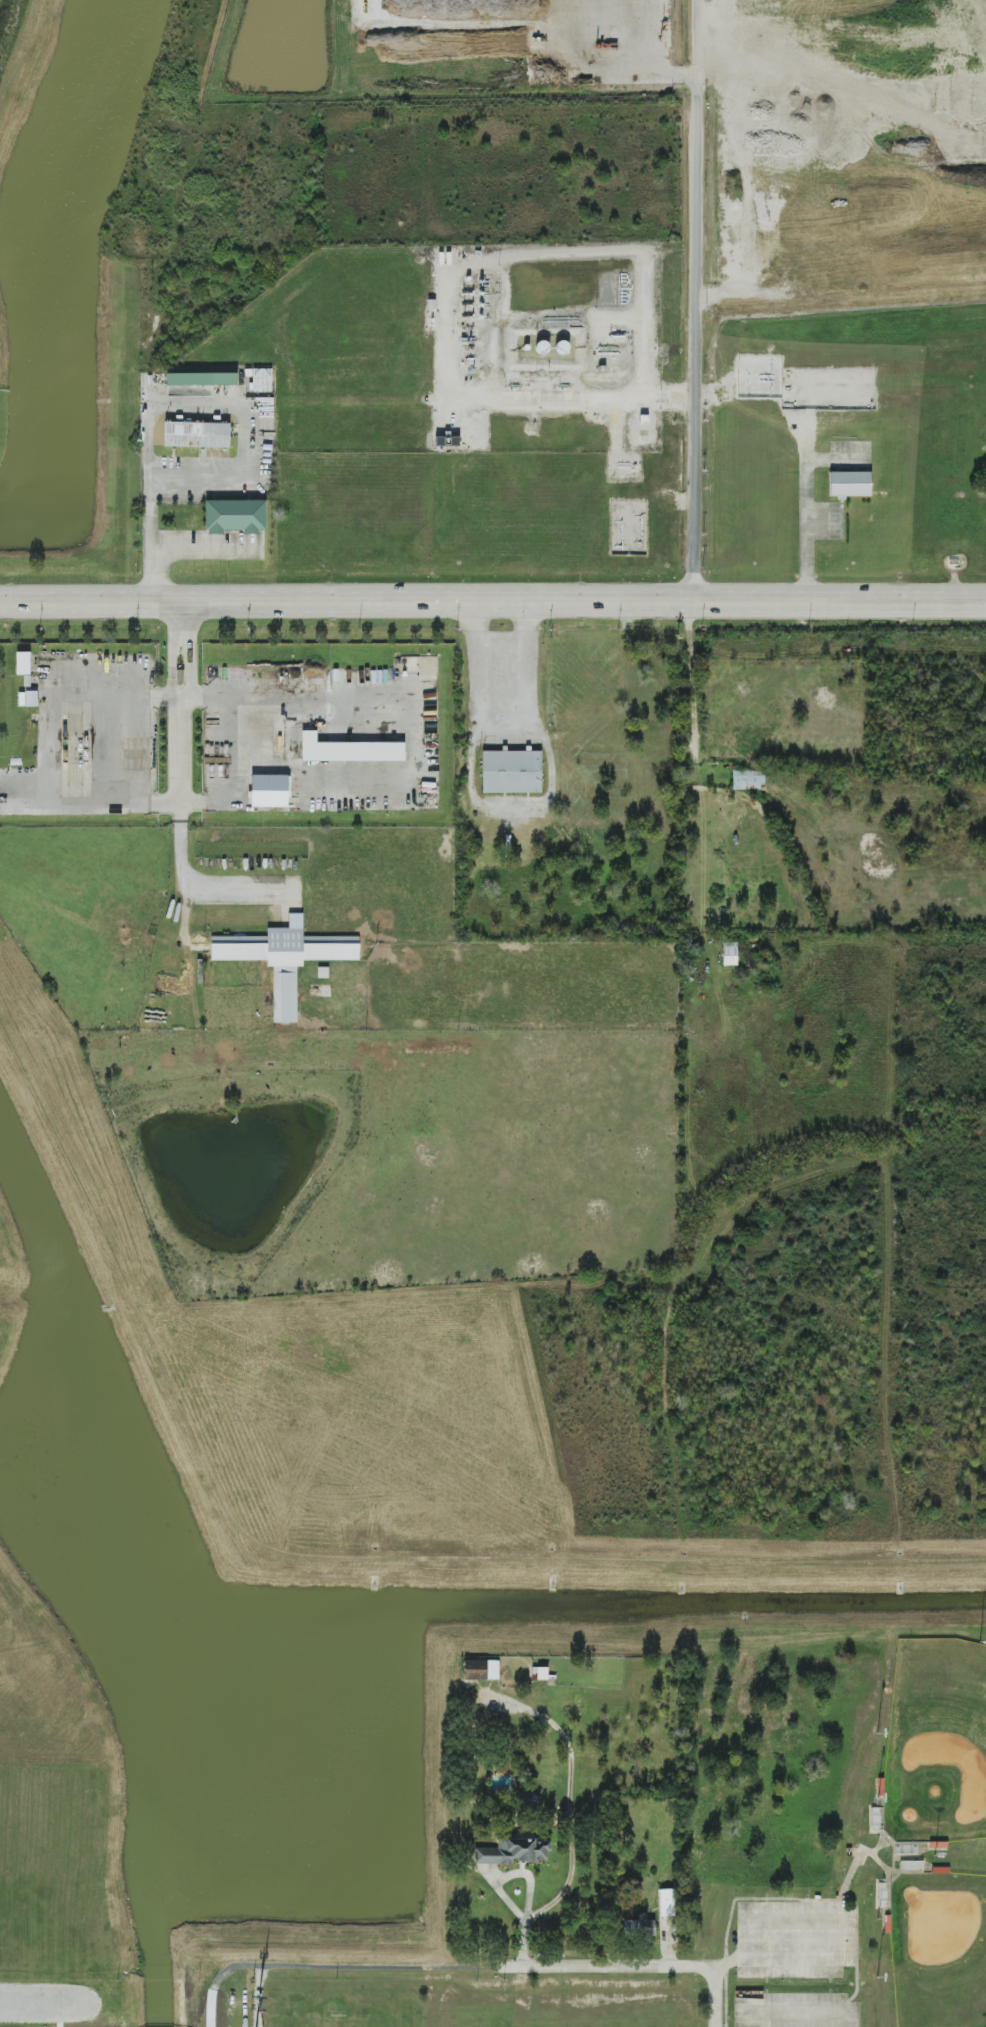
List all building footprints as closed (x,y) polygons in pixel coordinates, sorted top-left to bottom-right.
[(237,373),(166,373),(166,386),(237,385),(237,373)] [(229,448),(229,423),(164,422),(164,446),(229,448)] [(436,435),(436,446),(459,446),(459,437),(449,437),(449,435),(436,435)] [(871,472),(829,472),(829,496),(870,496),(871,472)] [(266,500),(206,500),(205,534),(223,534),(223,530),(244,530),(244,532),(265,533),(266,500)] [(29,652),(16,653),(17,675),(29,675),(29,652)] [(404,742),(317,743),(317,731),(301,731),(302,761),(404,761),(404,742)] [(542,793),(542,751),(482,751),(482,793),(542,793)] [(764,770),(732,770),(732,789),(763,790),(764,770)] [(288,807),(289,775),(251,775),(251,807),(288,807)] [(211,937),(211,961),(267,960),(267,966),(273,966),(273,1023),(297,1023),(297,966),(303,966),(303,960),(359,960),(359,936),(303,937),(303,928),(267,928),(267,936),(211,937)] [(737,943),(723,943),(723,965),(737,965),(737,943)] [(464,1679),(498,1680),(499,1661),(464,1660),(464,1679)] [(474,1863),(512,1864),(512,1861),(548,1862),(549,1839),(497,1839),(497,1849),(475,1848),(474,1863)] [(659,1890),(660,1917),(675,1917),(674,1890),(659,1890)] [(655,1920),(647,1920),(647,1913),(638,1913),(638,1921),(624,1921),(623,1936),(655,1936),(655,1920)]
